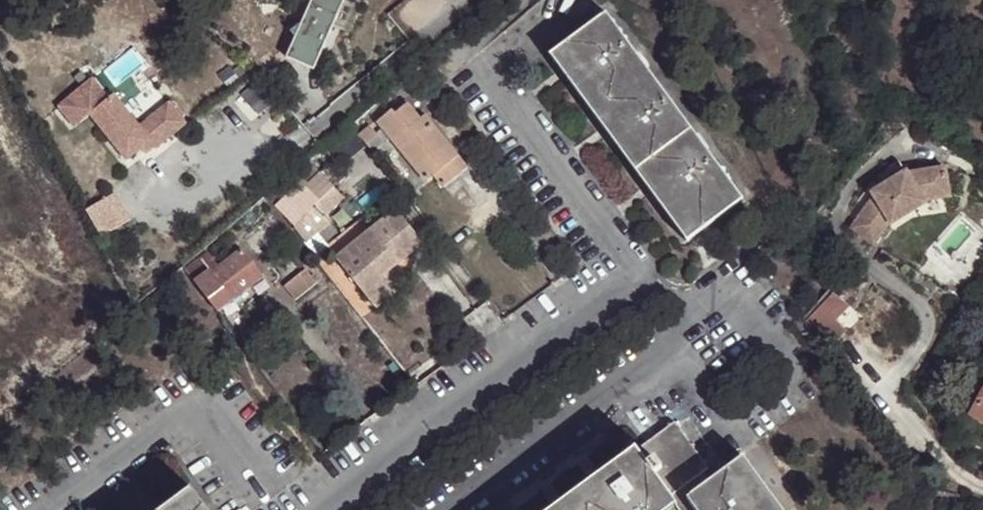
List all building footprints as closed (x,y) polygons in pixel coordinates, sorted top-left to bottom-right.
[(284,63),(311,76),(345,5),(334,0),(314,0),(301,28),(291,33),(293,43),(284,63)] [(745,192),(659,85),(599,13),(544,57),(690,236),(726,207),(745,192)] [(153,154),(184,128),(167,108),(137,133),(111,101),(106,105),(90,86),(56,114),(73,134),(88,121),(125,165),(139,153),(147,147),(152,152),(153,154)] [(393,110),(379,121),(428,181),(435,175),(444,186),(467,168),(458,157),(425,116),(420,119),(407,104),(395,113),(393,110)] [(372,122),(356,135),(365,146),(372,155),(383,168),(399,156),(372,122)] [(152,152),(147,147),(139,153),(143,158),(152,152)] [(317,168),(272,206),(274,204),(293,226),(314,209),(322,219),(335,208),(328,198),(335,193),(320,175),(331,165),(326,160),(317,168)] [(950,195),(944,165),(907,172),(905,169),(870,193),(873,198),(850,228),(873,245),(889,222),(891,226),(928,202),(926,199),(950,195)] [(297,174),(267,201),(272,206),(317,168),(316,167),(301,179),(297,174)] [(380,279),(387,273),(422,244),(396,211),(333,259),(367,301),(385,286),(380,279)] [(184,274),(215,314),(237,297),(260,281),(239,253),(216,270),(207,256),(186,272),(184,274)] [(399,289),(387,273),(380,279),(385,286),(392,295),(399,289)] [(315,288),(304,274),(282,292),(292,306),(315,288)] [(392,295),(385,286),(367,301),(374,310),(392,295)] [(803,317),(814,336),(850,307),(831,294),(803,317)] [(814,336),(826,354),(841,333),(856,312),(850,307),(814,336)] [(971,413),(982,420),(982,393),(971,413)] [(675,420),(637,449),(670,495),(709,467),(675,420)] [(637,449),(636,447),(602,472),(594,478),(565,499),(556,506),(551,509),(669,509),(677,504),(670,495),(637,449)] [(686,499),(694,509),(779,509),(742,457),(686,499)] [(190,509),(207,509),(192,489),(180,497),(190,509)] [(180,497),(163,509),(190,509),(180,497)]
